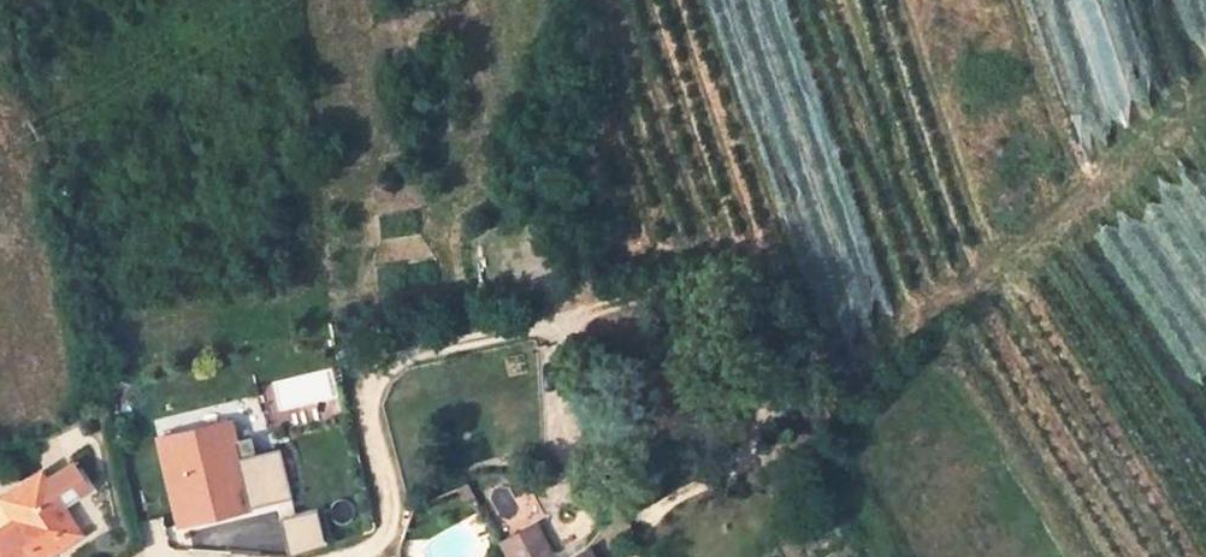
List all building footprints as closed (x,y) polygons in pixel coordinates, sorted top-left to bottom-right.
[(229,422),(157,438),(178,526),(287,501),(275,449),(254,454),(250,437),(233,441),(229,422)] [(46,482),(60,505),(87,488),(72,465),(46,482)] [(2,498),(16,519),(41,556),(43,556),(79,533),(60,505),(46,482),(40,474),(2,498)] [(2,498),(0,500),(0,530),(16,519),(2,498)] [(275,525),(286,556),(290,556),(324,545),(313,512),(275,525)] [(16,519),(0,530),(0,556),(1,556),(41,556),(16,519)] [(533,525),(499,543),(506,556),(551,556),(533,525)] [(583,546),(566,556),(590,556),(583,546)]
